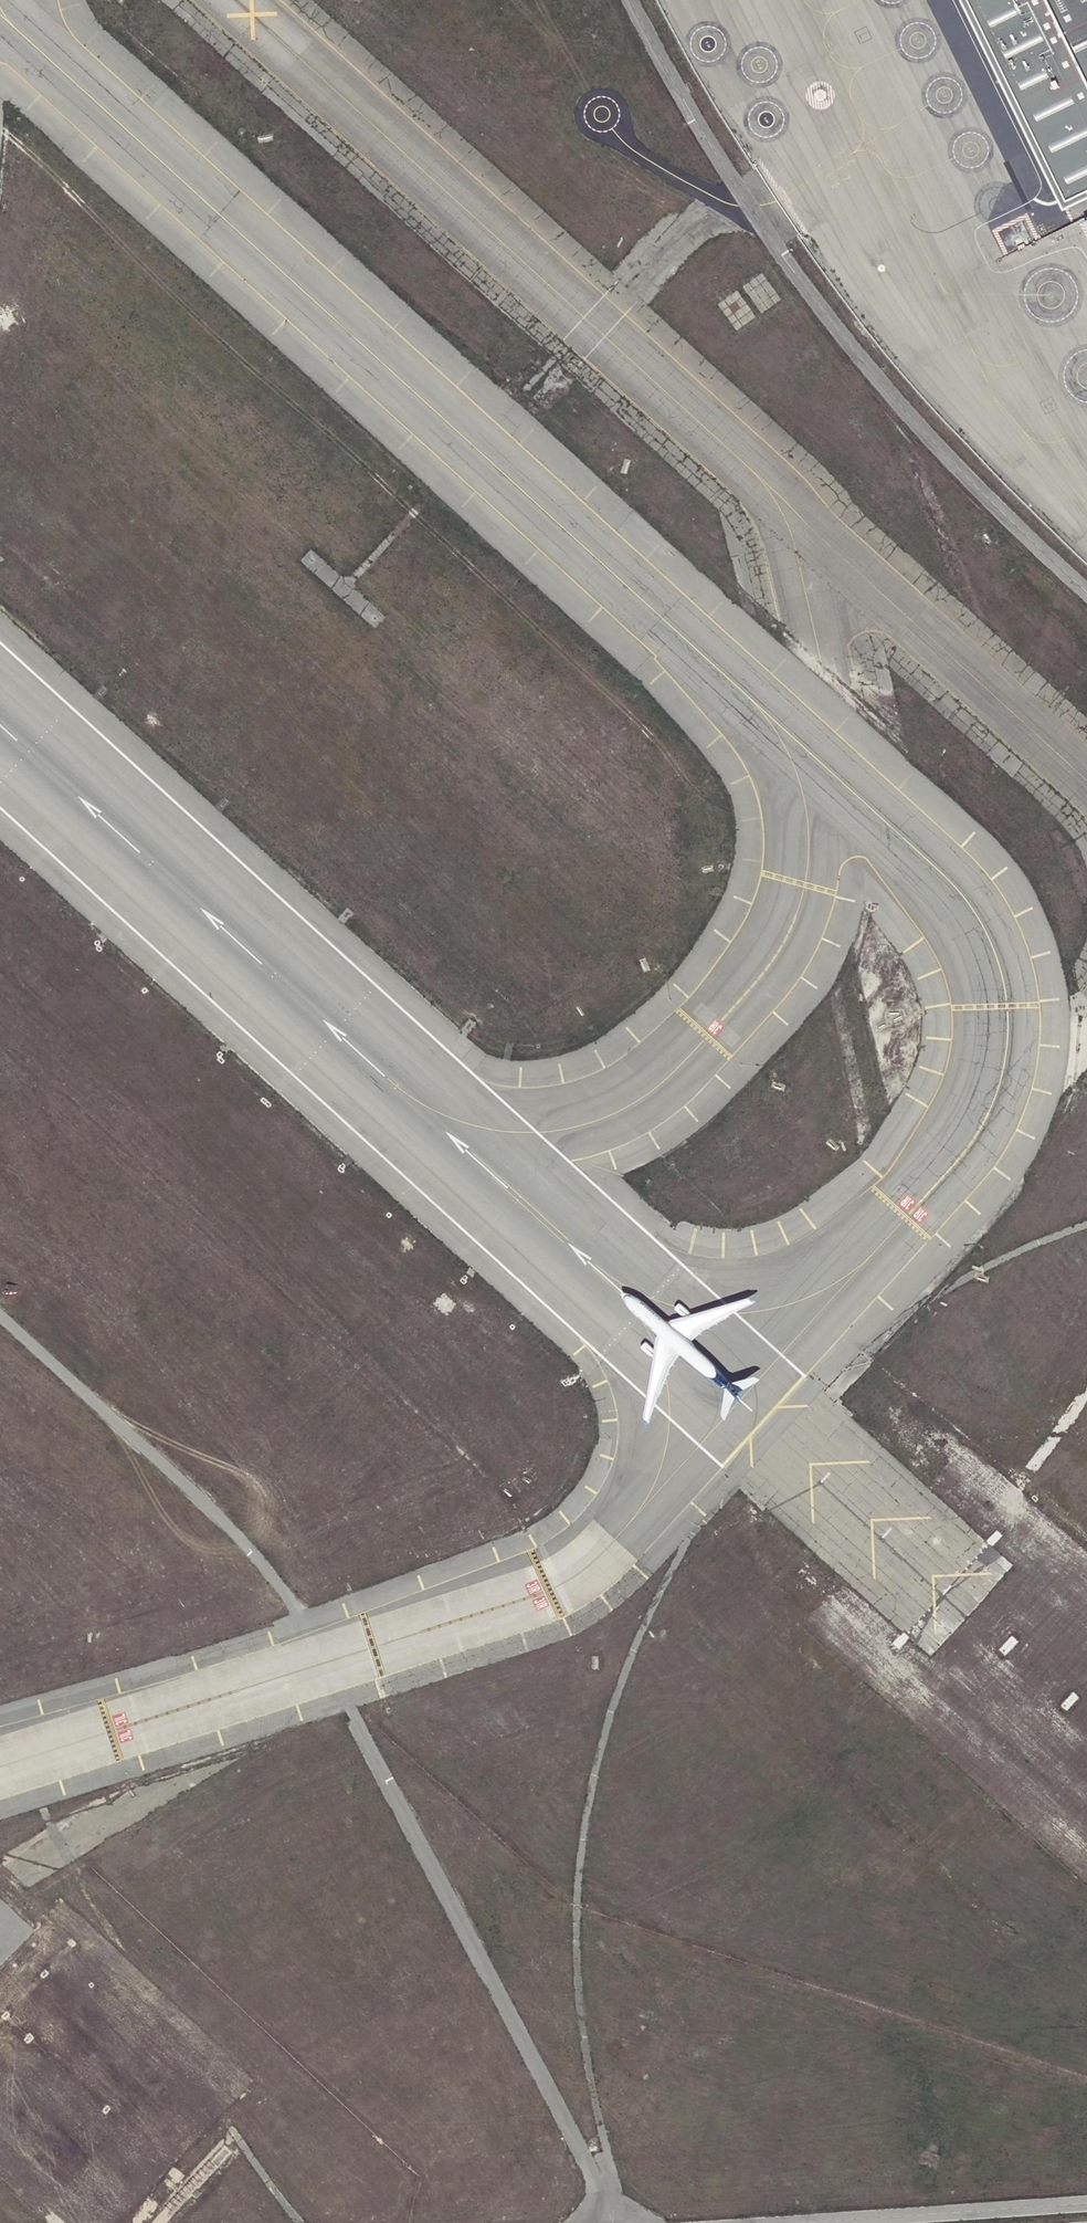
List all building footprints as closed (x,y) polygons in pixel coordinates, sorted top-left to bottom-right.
[(1065,198),(1086,187),(1086,87),(1044,0),(972,0),(1065,198)] [(1086,86),(1086,0),(1045,0),(1086,86)]
